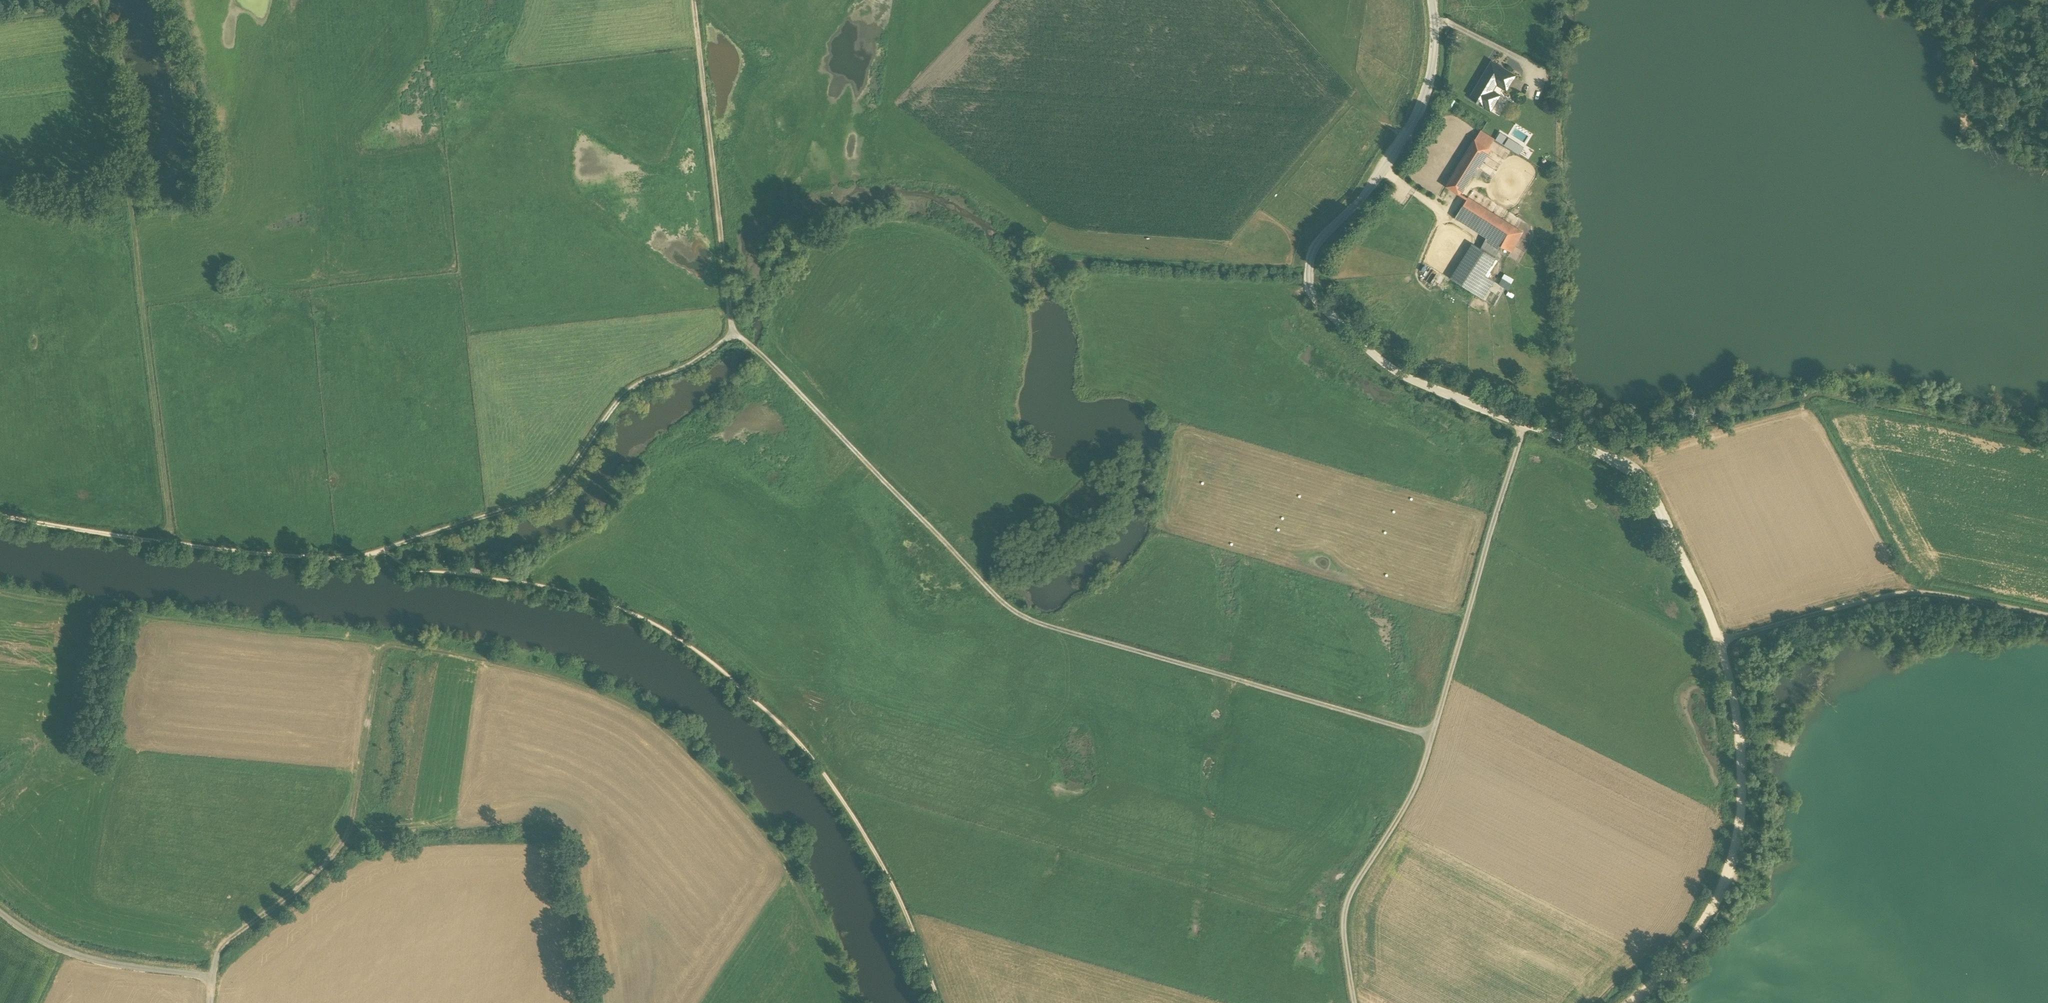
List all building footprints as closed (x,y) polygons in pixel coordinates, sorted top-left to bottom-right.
[(1478,100),(1484,103),(1485,104),(1491,93),(1489,91),(1496,79),(1504,66),(1492,58),(1472,90),(1481,95),(1478,100)] [(1514,72),(1504,66),(1496,79),(1506,85),(1514,72)] [(1491,93),(1485,104),(1484,103),(1482,106),(1491,111),(1500,96),(1492,91),(1491,93)] [(1481,131),(1459,166),(1472,174),(1494,139),(1481,131)] [(1526,142),(1511,134),(1510,137),(1499,132),(1495,141),(1520,153),(1526,142)] [(1459,166),(1446,187),(1459,195),(1472,174),(1459,166)] [(1522,232),(1468,198),(1456,217),(1487,237),(1502,247),(1511,252),(1522,232)] [(1487,237),(1465,277),(1481,286),(1502,247),(1487,237)] [(1503,273),(1497,283),(1507,289),(1514,279),(1503,273)] [(1496,284),(1493,289),(1501,294),(1504,289),(1496,284)]
